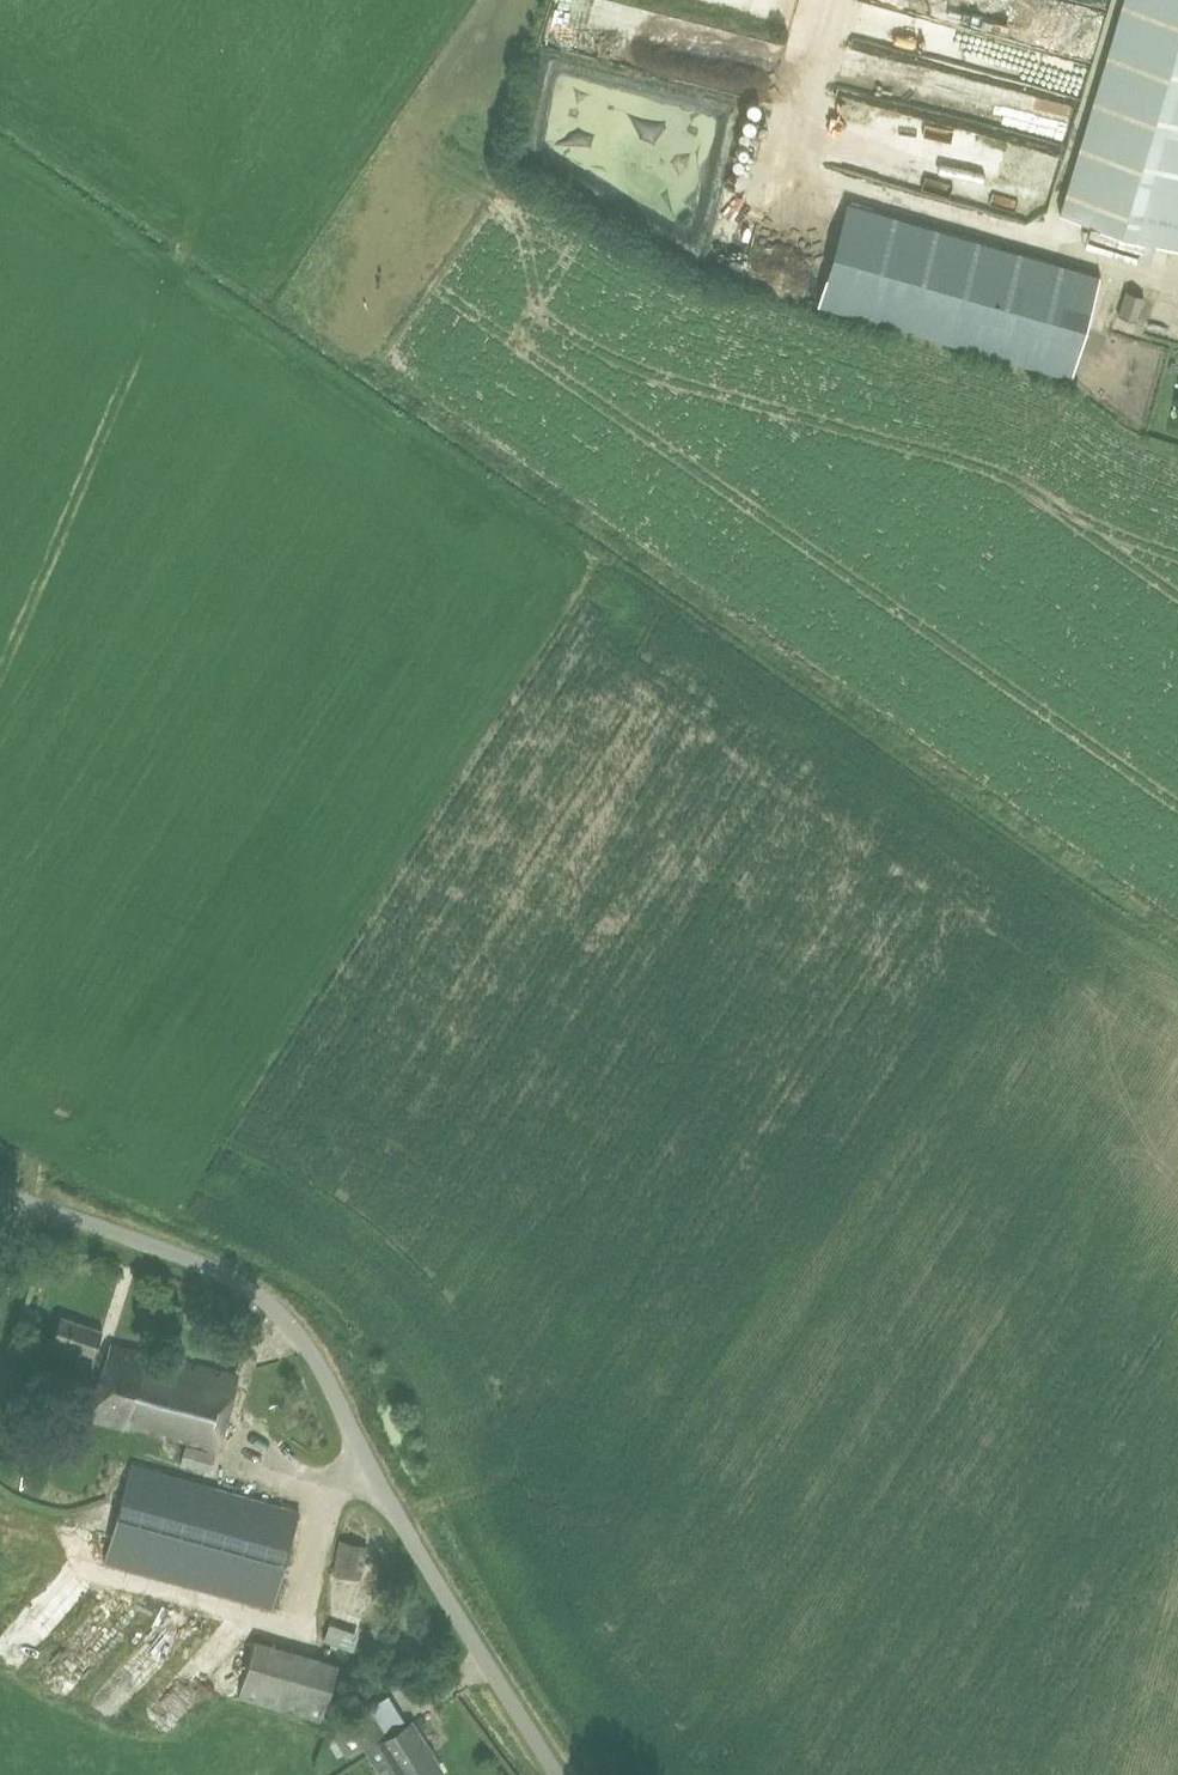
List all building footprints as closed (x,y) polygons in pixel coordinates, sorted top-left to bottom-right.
[(846,25),(977,53),(981,38),(996,41),(991,62),(1065,78),(1069,62),(1101,69),(1104,58),(976,30),(978,23),(1014,31),(1020,0),(851,0),(846,25)] [(1059,211),(1177,247),(1177,0),(1122,0),(1059,211)] [(827,200),(803,285),(821,290),(845,206),(827,200)] [(913,223),(881,323),(1069,377),(1098,276),(913,223)] [(1116,314),(1137,320),(1145,295),(1124,289),(1116,314)] [(61,1315),(52,1339),(94,1354),(102,1330),(61,1315)] [(111,1342),(88,1417),(132,1427),(132,1425),(188,1438),(181,1461),(208,1469),(214,1447),(215,1448),(237,1373),(111,1342)] [(102,1562),(272,1608),(300,1509),(131,1461),(102,1562)] [(360,1578),(367,1544),(339,1538),(332,1572),(360,1578)] [(59,1599),(34,1581),(0,1629),(0,1644),(18,1657),(59,1599)] [(76,1615),(100,1637),(123,1612),(99,1590),(76,1615)] [(212,1622),(194,1651),(211,1661),(229,1633),(212,1622)] [(245,1648),(317,1676),(325,1656),(252,1628),(245,1648)] [(308,1706),(317,1675),(243,1653),(234,1684),(308,1706)] [(163,1687),(148,1702),(162,1716),(176,1701),(163,1687)] [(386,1728),(371,1703),(329,1729),(345,1755),(386,1728)] [(442,1769),(412,1720),(378,1741),(399,1774),(432,1774),(442,1769)]
